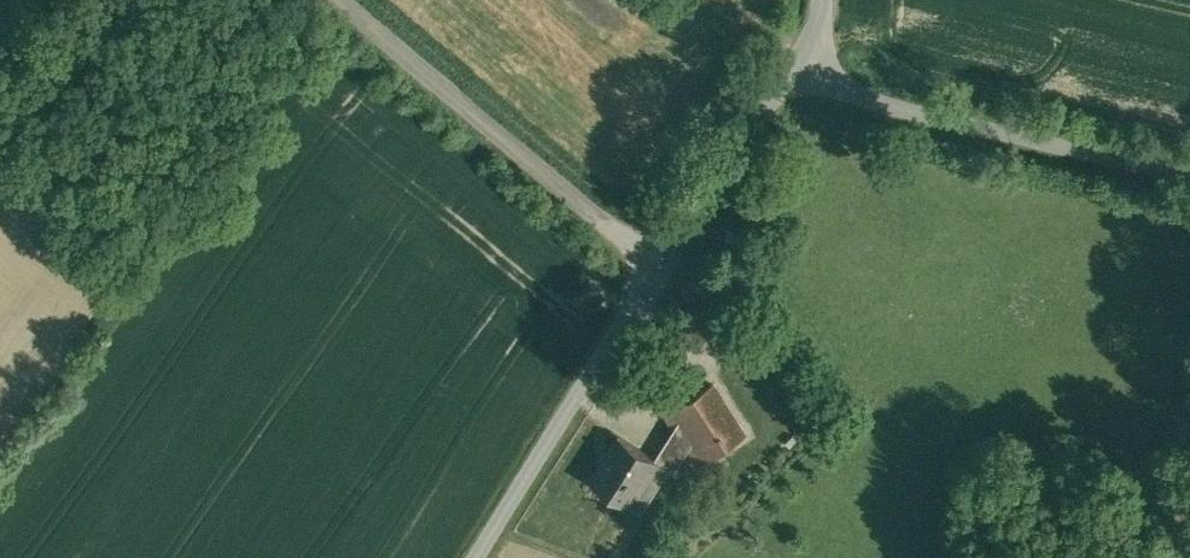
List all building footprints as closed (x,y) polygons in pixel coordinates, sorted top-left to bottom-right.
[(697,350),(654,381),(689,431),(732,400),(697,350)] [(606,388),(569,456),(614,481),(652,412),(606,388)]
